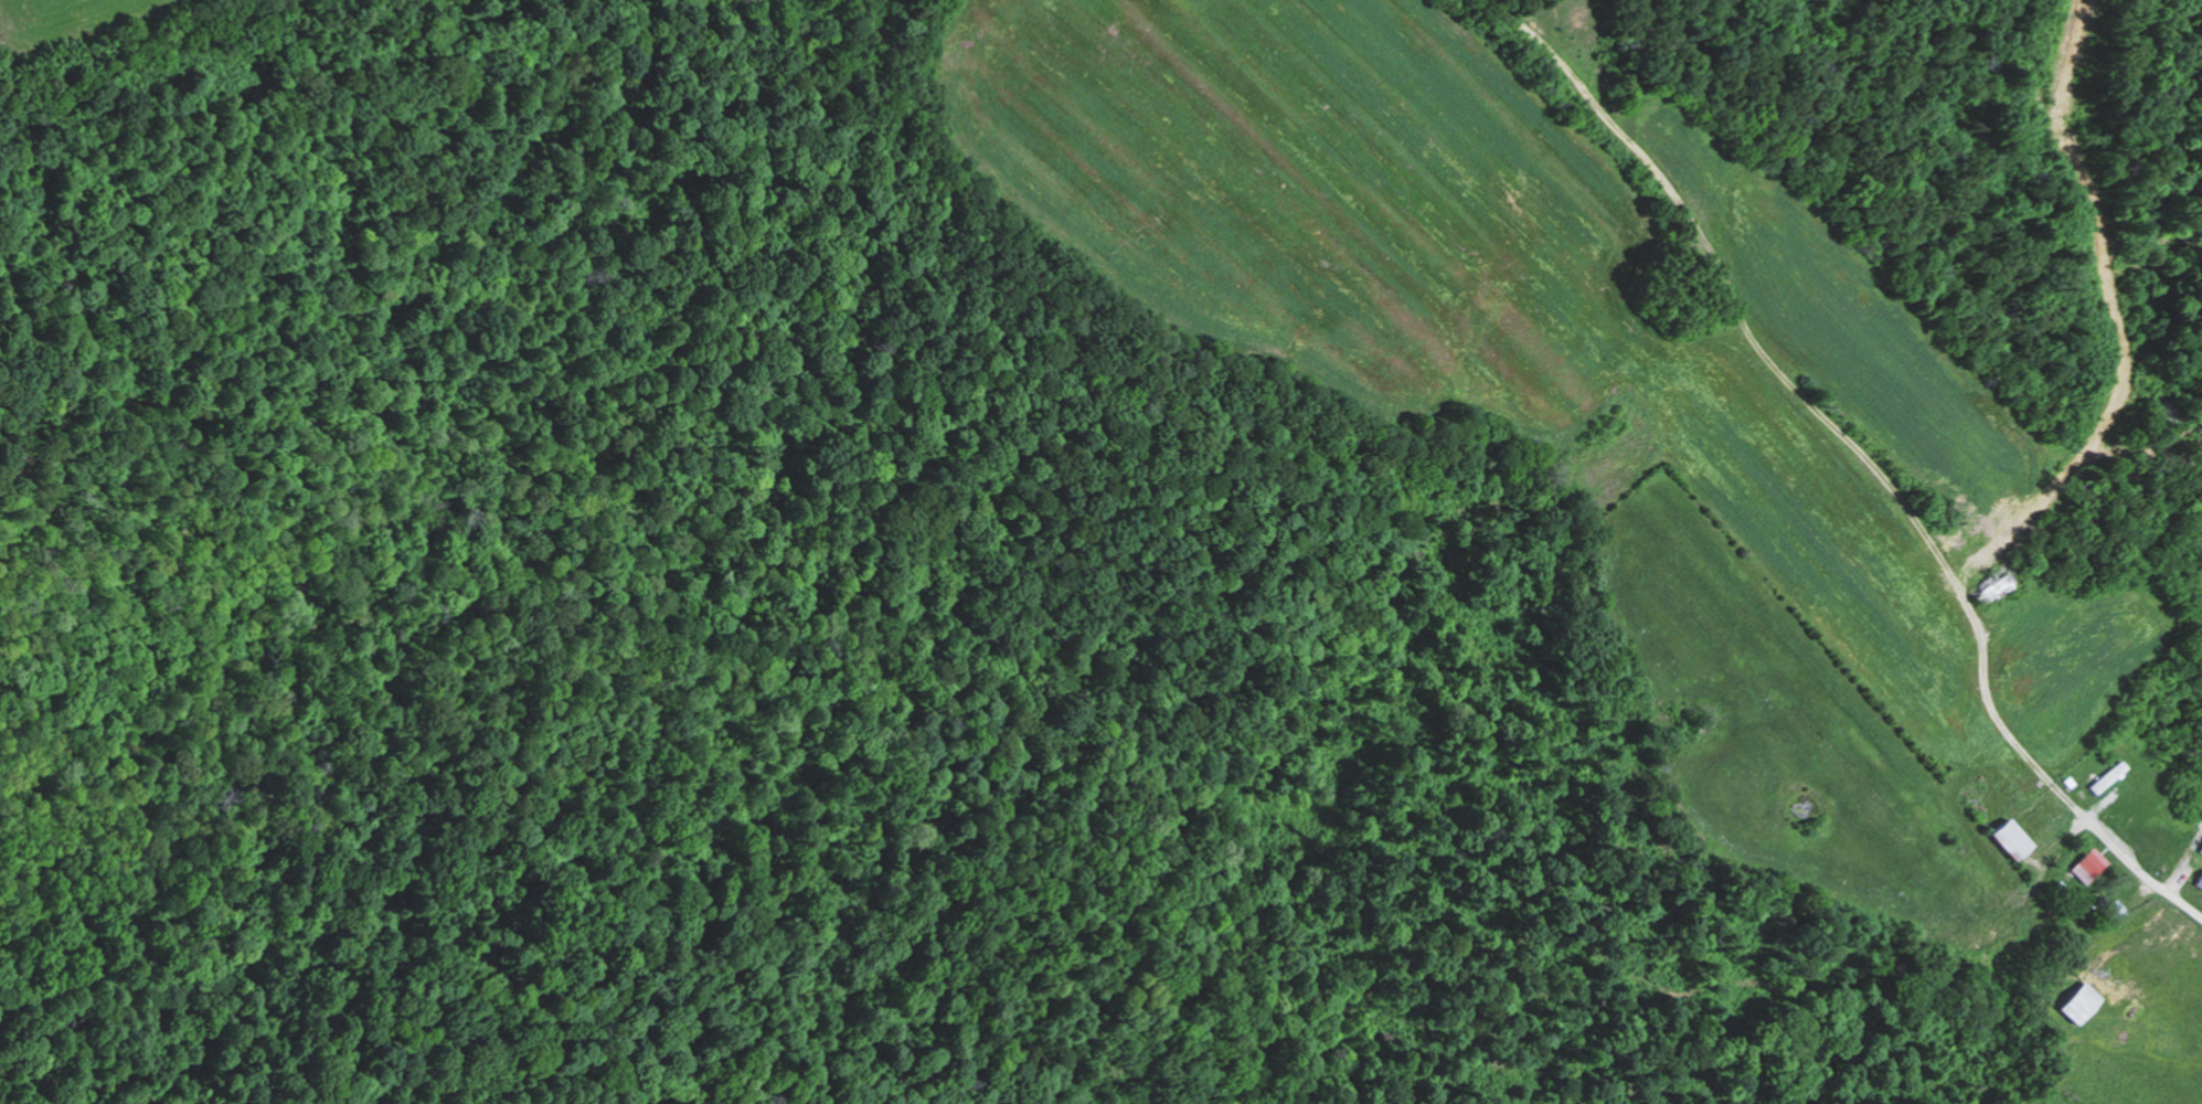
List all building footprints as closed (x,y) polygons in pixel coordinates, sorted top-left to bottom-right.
[(1989,834),(2013,863),(2033,847),(2009,817),(1989,834)] [(2083,885),(2109,866),(2096,848),(2070,867),(2083,885)] [(2193,885),(2201,891),(2201,872),(2193,885)] [(2127,916),(2120,900),(2106,907),(2113,923),(2127,916)] [(2058,1008),(2076,1027),(2103,1000),(2086,982),(2058,1008)]
